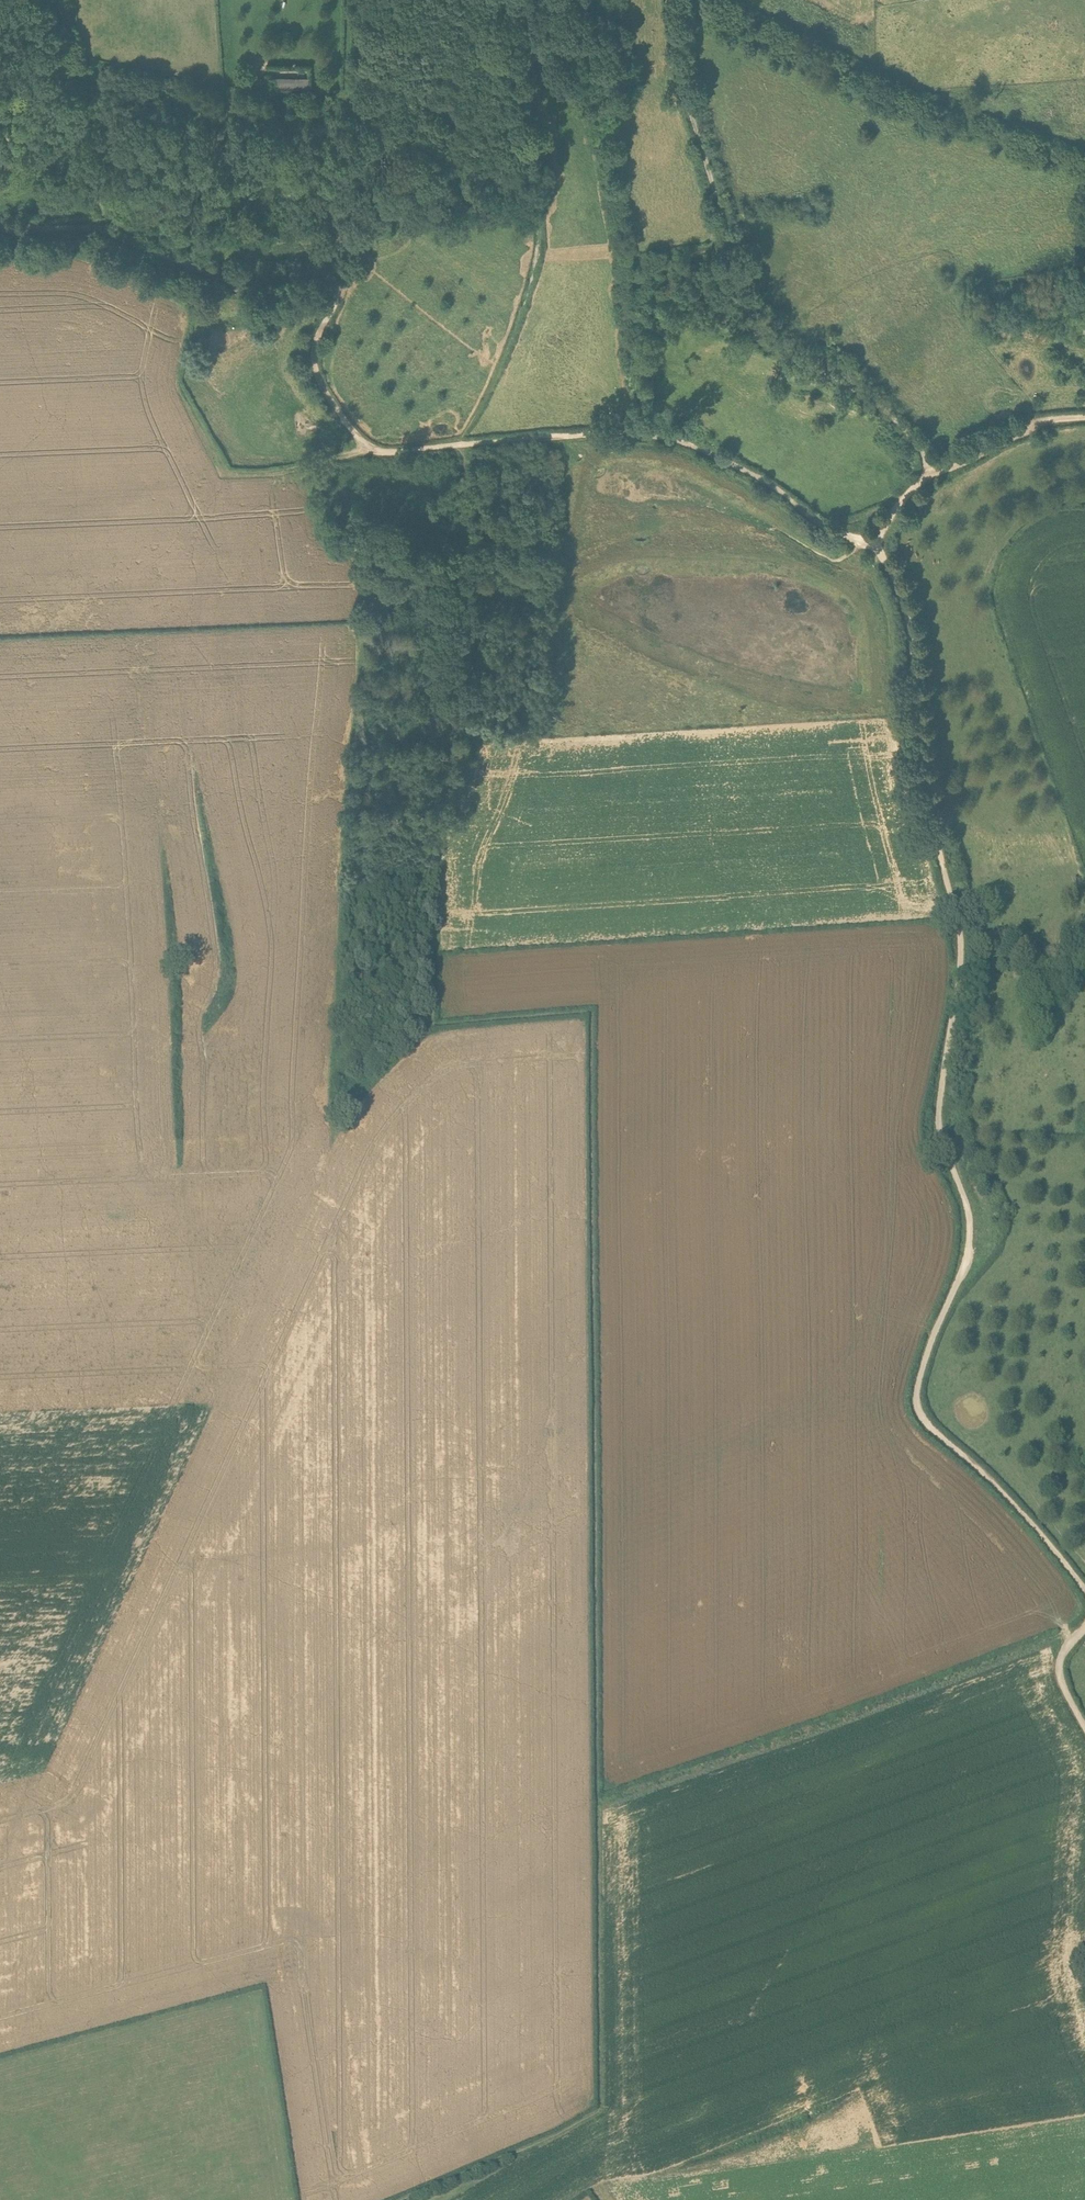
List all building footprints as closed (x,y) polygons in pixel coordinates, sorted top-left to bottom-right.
[(310,78),(269,79),(269,91),(311,90),(310,78)]
